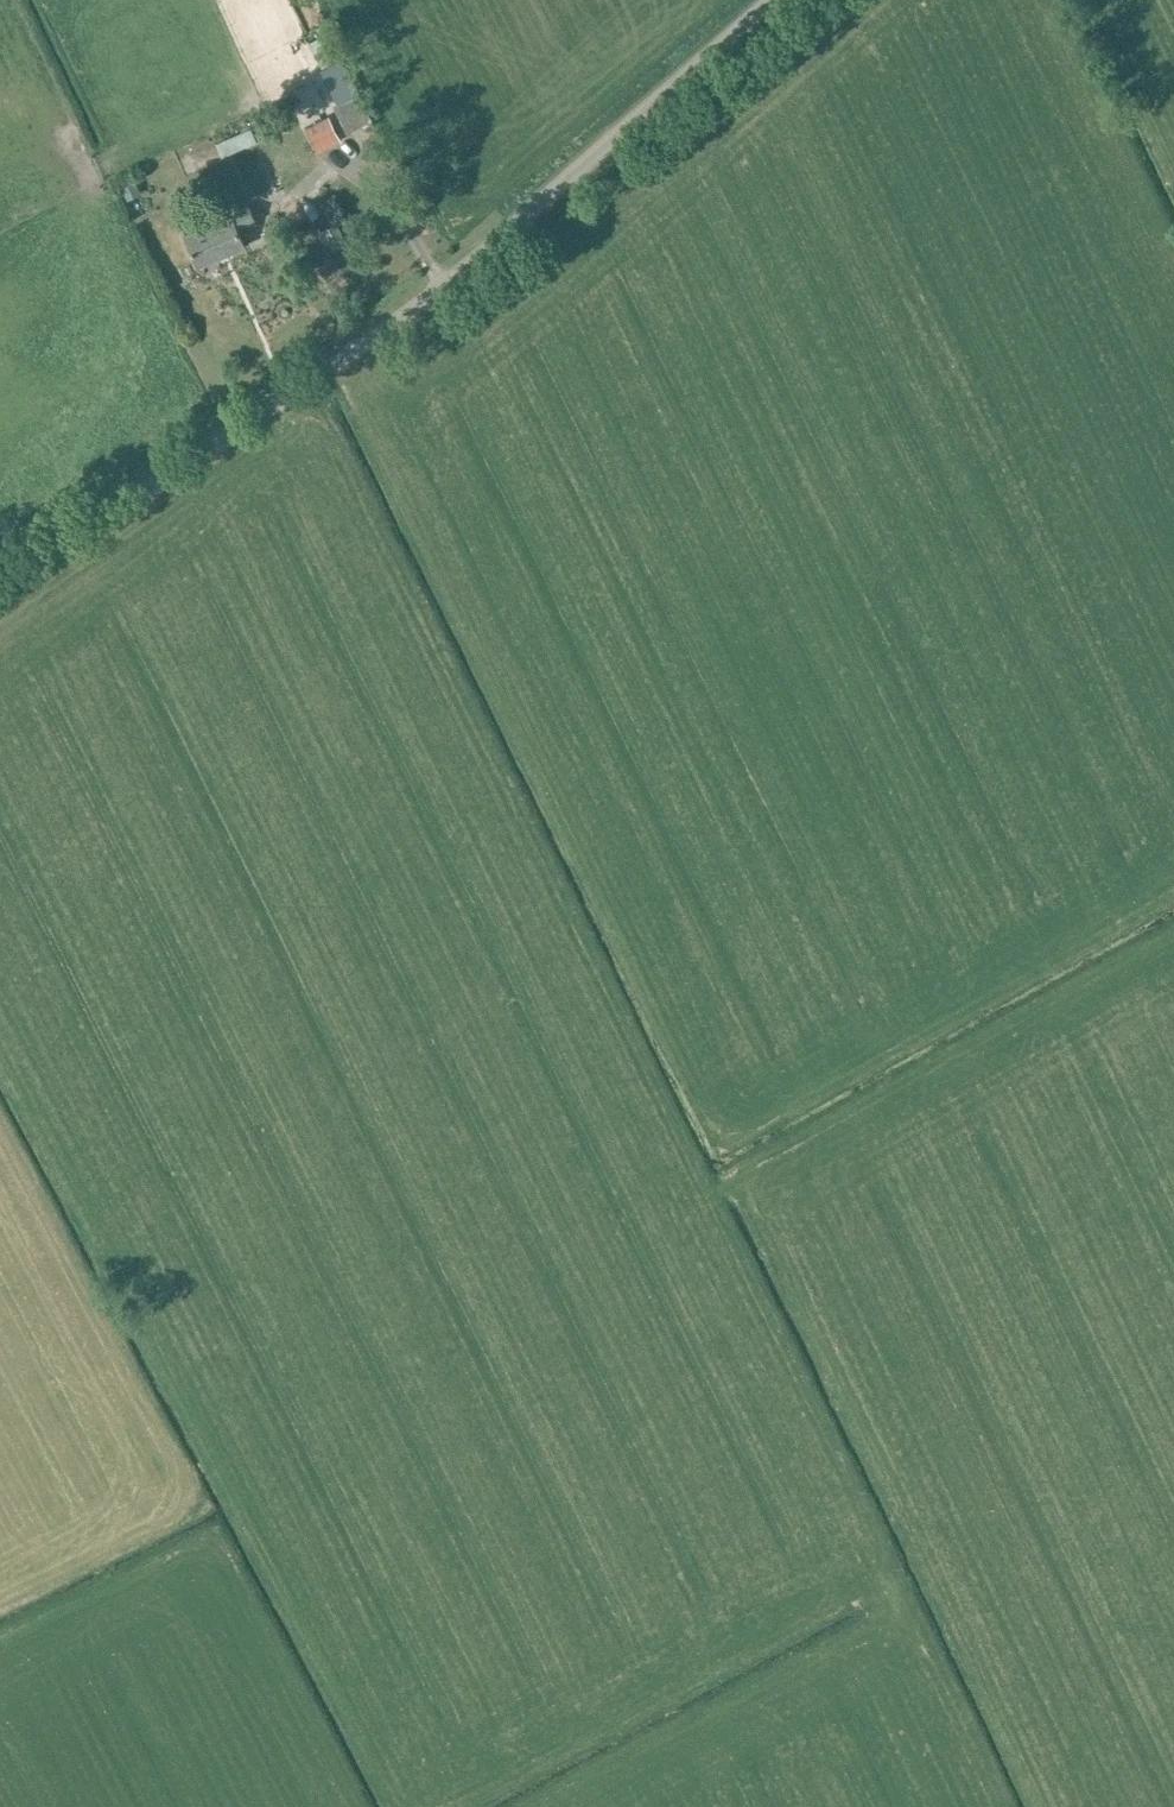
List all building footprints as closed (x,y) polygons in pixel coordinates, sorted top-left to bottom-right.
[(341,74),(323,38),(311,44),(330,79),(341,74)] [(373,119),(353,81),(334,91),(340,102),(334,106),(347,132),(373,119)] [(341,139),(329,115),(305,127),(317,151),(341,139)] [(257,140),(251,127),(181,158),(187,171),(257,140)] [(239,230),(257,221),(250,206),(186,235),(199,264),(245,244),(239,230)]
